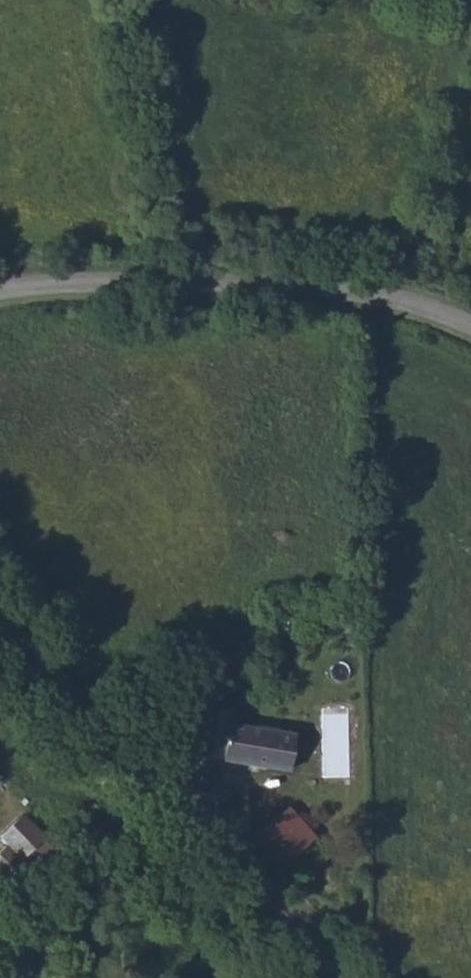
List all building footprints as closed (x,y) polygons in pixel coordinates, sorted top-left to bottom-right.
[(212,755),(289,767),(296,732),(233,721),(235,707),(204,703),(192,781),(208,784),(212,755)] [(289,803),(253,836),(279,865),(314,831),(289,803)] [(11,883),(35,860),(48,850),(56,843),(48,833),(46,835),(24,811),(0,833),(0,836),(21,859),(19,861),(5,846),(0,850),(0,871),(11,883)]
